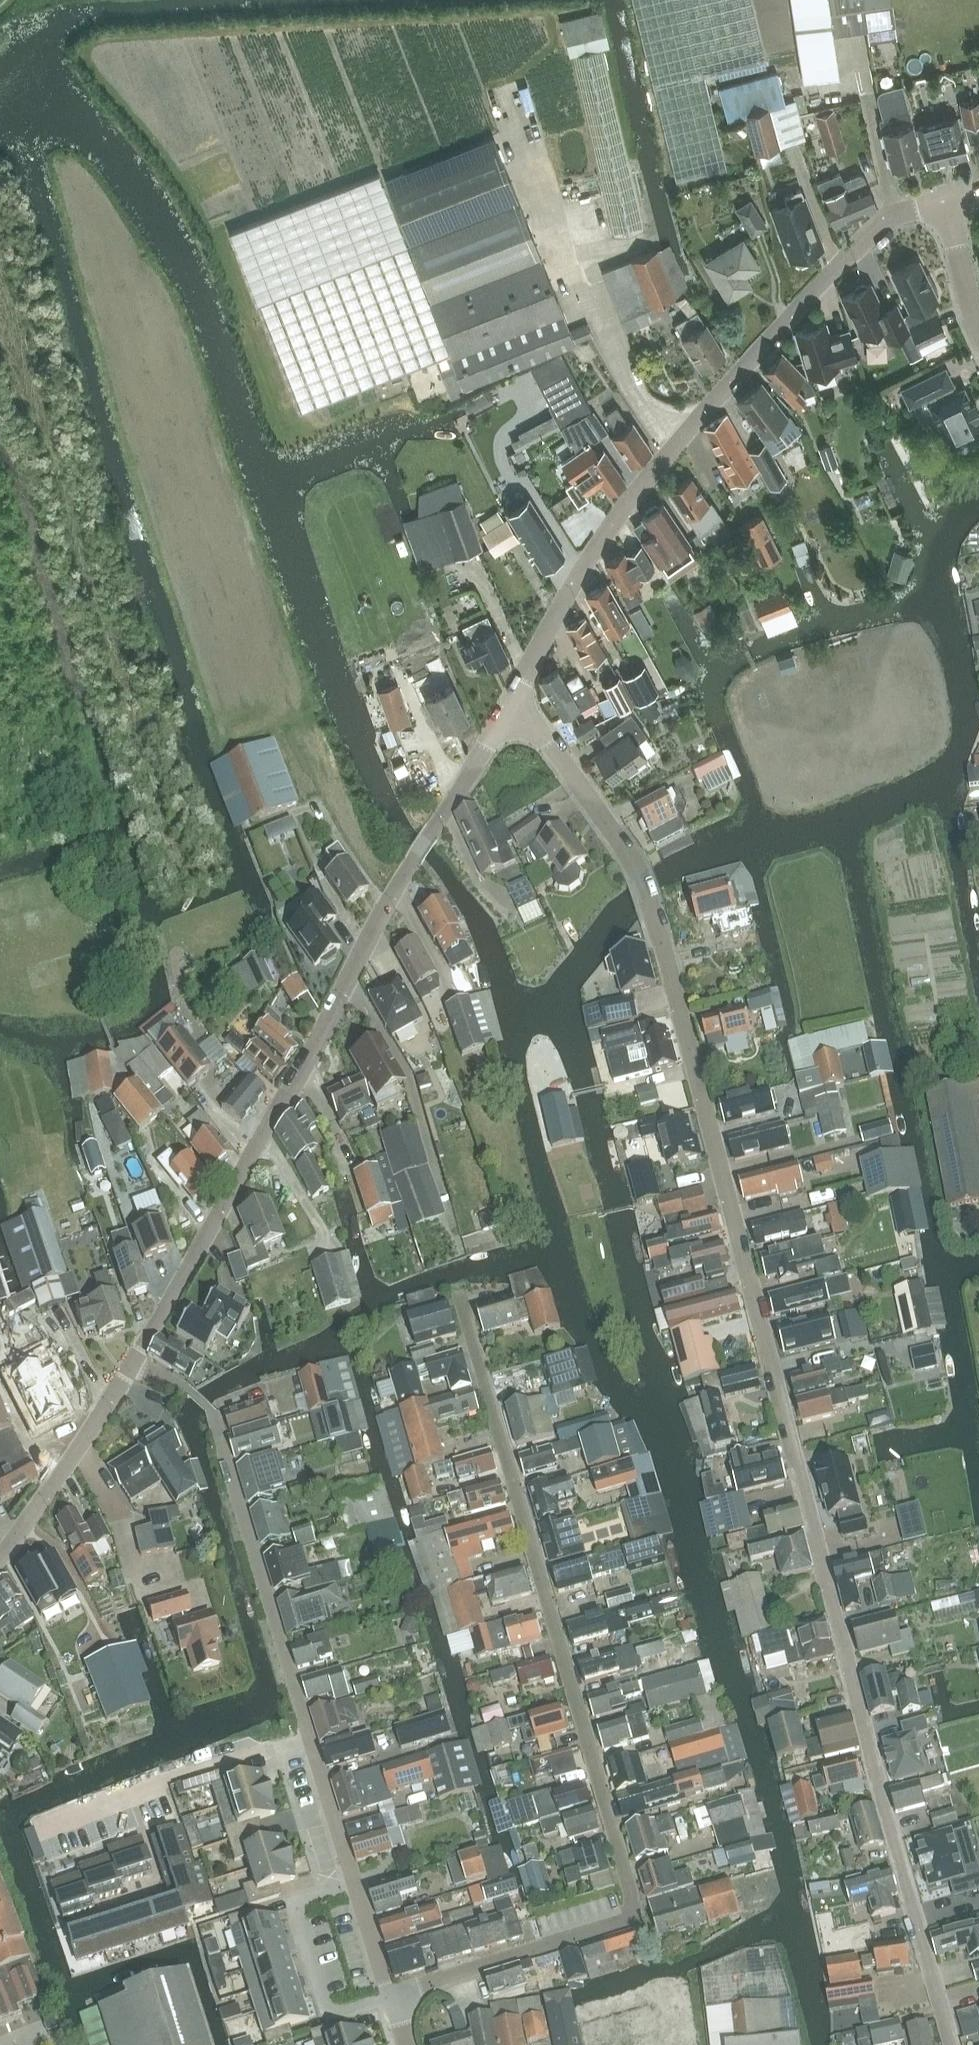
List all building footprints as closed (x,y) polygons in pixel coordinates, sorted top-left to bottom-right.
[(677,180),(727,168),(705,75),(767,60),(752,0),(634,0),(677,180)] [(832,34),(827,0),(792,0),(804,81),(838,76),(832,34)] [(832,34),(895,25),(891,0),(827,0),(832,34)] [(563,20),(567,44),(604,35),(598,11),(563,20)] [(574,56),(615,237),(644,231),(602,49),(574,56)] [(770,107),(786,102),(778,72),(719,88),(728,119),(745,114),(756,153),(781,146),(770,107)] [(910,111),(903,84),(882,89),(879,91),(877,94),(877,98),(882,118),(880,119),(892,167),(922,159),(910,111)] [(796,100),(786,102),(770,107),(781,146),(805,139),(800,123),(810,120),(803,93),(794,95),(796,100)] [(960,103),(965,125),(978,123),(978,101),(960,103)] [(816,115),(828,153),(845,148),(834,109),(816,115)] [(918,129),(928,166),(967,156),(958,118),(918,129)] [(839,173),(817,183),(823,197),(834,224),(839,222),(840,225),(843,226),(851,223),(852,220),(851,217),(877,206),(863,175),(859,174),(842,181),(839,173)] [(229,233),(257,305),(407,246),(379,174),(229,233)] [(772,209),(791,259),(795,258),(797,262),(801,264),(809,261),(811,257),(809,252),(823,247),(801,189),(785,195),(788,203),(772,209)] [(430,301),(541,257),(519,201),(407,246),(430,301)] [(765,226),(751,202),(738,209),(753,233),(765,226)] [(741,284),(747,280),(744,275),(758,266),(743,240),(707,262),(728,298),(744,289),(741,284)] [(299,412),(450,353),(430,301),(407,246),(257,305),(299,412)] [(622,320),(626,330),(652,320),(648,309),(675,298),(656,250),(602,271),(621,320),(622,320)] [(430,301),(450,353),(451,357),(563,313),(541,257),(430,301)] [(935,314),(931,306),(930,303),(938,299),(936,296),(938,295),(939,293),(934,284),(932,283),(930,284),(919,260),(892,273),(911,311),(905,314),(911,326),(920,344),(945,332),(936,314),(935,314)] [(843,297),(862,336),(864,335),(866,339),(869,342),(873,343),(881,343),(888,339),(888,340),(909,330),(896,304),(884,310),(871,284),(867,285),(863,284),(856,287),(855,291),(843,297)] [(682,337),(685,341),(683,342),(687,350),(689,349),(701,369),(725,354),(706,322),(705,323),(697,310),(675,323),(683,336),(682,337)] [(563,313),(451,357),(463,387),(575,342),(563,313)] [(838,364),(857,359),(849,331),(830,336),(826,323),(819,325),(814,323),(806,325),(803,330),(796,332),(809,375),(815,373),(817,378),(834,373),(832,368),(839,366),(838,364)] [(588,324),(571,331),(575,342),(593,335),(588,324)] [(805,375),(782,351),(779,354),(778,352),(770,359),(772,361),(763,370),(785,394),(786,393),(796,403),(804,395),(815,392),(812,383),(805,375)] [(560,352),(531,367),(551,406),(550,406),(561,427),(591,411),(560,352)] [(950,447),(958,444),(959,448),(963,449),(978,442),(978,439),(978,438),(978,435),(978,434),(978,419),(977,415),(978,414),(978,413),(974,402),(971,403),(964,387),(955,392),(951,385),(953,384),(945,368),(902,388),(910,404),(928,396),(931,403),(930,404),(950,447)] [(737,401),(763,435),(787,417),(762,383),(737,401)] [(631,464),(652,450),(633,422),(627,425),(624,420),(625,419),(617,406),(605,414),(614,427),(617,426),(620,432),(612,436),(631,464)] [(705,427),(705,428),(724,461),(719,464),(731,486),(758,471),(727,414),(705,427)] [(597,454),(591,444),(588,441),(584,443),(586,447),(578,452),(574,446),(560,455),(576,479),(566,486),(578,505),(589,497),(586,494),(603,482),(609,492),(625,481),(604,449),(597,454)] [(765,442),(750,451),(771,488),(786,479),(765,442)] [(830,444),(819,448),(826,467),(837,463),(830,444)] [(724,520),(712,501),(709,503),(691,477),(670,491),(688,518),(689,517),(697,531),(700,536),(724,520)] [(418,516),(406,521),(423,570),(455,558),(482,549),(465,501),(457,480),(419,494),(418,516)] [(510,510),(507,512),(542,568),(545,566),(546,568),(549,569),(562,561),(562,558),(561,556),(564,554),(529,498),(525,500),(522,495),(517,494),(508,500),(506,504),(510,510)] [(636,530),(635,531),(669,582),(671,581),(658,562),(668,556),(669,557),(674,554),(681,564),(685,565),(698,557),(689,544),(690,543),(663,503),(659,506),(656,504),(646,511),(646,514),(642,517),(652,533),(643,539),(636,530)] [(480,530),(494,553),(518,538),(506,519),(504,520),(498,511),(480,521),(484,527),(480,530)] [(762,516),(742,525),(747,536),(761,564),(781,555),(762,516)] [(641,545),(626,554),(630,562),(634,569),(640,578),(655,569),(641,545)] [(915,561),(911,560),(912,557),(895,551),(888,576),(905,581),(907,572),(911,573),(915,561)] [(624,552),(605,563),(622,592),(629,604),(642,596),(635,584),(641,581),(634,569),(630,562),(630,563),(624,552)] [(607,583),(586,594),(609,634),(630,622),(607,583)] [(754,600),(762,619),(791,607),(784,588),(754,600)] [(710,604),(694,612),(708,637),(724,628),(710,604)] [(641,607),(630,613),(636,625),(647,619),(641,607)] [(484,657),(488,666),(508,656),(494,627),(493,628),(487,615),(464,626),(470,639),(461,643),(470,663),(484,657)] [(567,628),(588,666),(606,656),(586,618),(567,628)] [(777,665),(781,676),(798,668),(793,658),(777,665)] [(645,665),(623,677),(635,698),(637,702),(658,691),(656,687),(645,665)] [(587,683),(571,692),(558,669),(542,679),(558,707),(561,705),(566,714),(579,707),(581,710),(597,701),(587,683)] [(568,681),(573,689),(583,683),(578,674),(568,681)] [(619,676),(602,685),(616,711),(633,702),(619,676)] [(411,722),(398,684),(379,690),(392,728),(411,722)] [(438,717),(444,729),(467,717),(452,685),(425,699),(435,719),(438,717)] [(656,715),(674,711),(672,702),(654,706),(656,715)] [(645,756),(636,743),(647,735),(631,713),(608,730),(616,740),(596,755),(613,780),(645,756)] [(598,729),(591,717),(574,727),(581,739),(598,729)] [(397,744),(392,729),(382,733),(388,747),(397,744)] [(579,752),(597,742),(592,734),(574,745),(579,752)] [(273,740),(227,758),(251,821),(298,803),(273,740)] [(692,770),(699,783),(724,770),(717,758),(692,770)] [(968,769),(970,787),(978,785),(978,768),(976,768),(968,769)] [(686,806),(679,792),(638,812),(656,849),(685,835),(679,823),(674,812),(686,806)] [(456,816),(484,877),(515,862),(507,845),(512,843),(503,822),(487,829),(477,805),(456,816)] [(512,834),(523,849),(529,845),(539,859),(548,853),(557,866),(554,868),(552,878),(560,888),(569,890),(580,882),(581,873),(576,866),(588,857),(574,837),(572,838),(562,825),(534,845),(530,838),(543,829),(535,817),(512,834)] [(337,847),(325,855),(335,869),(325,876),(346,906),(368,891),(337,847)] [(737,912),(730,885),(704,892),(701,877),(688,880),(699,923),(716,919),(719,932),(727,930),(729,936),(756,929),(751,909),(737,912)] [(507,888),(518,912),(537,903),(526,880),(507,888)] [(326,964),(336,957),(336,953),(335,950),(340,947),(325,925),(336,918),(319,893),(299,907),(305,915),(288,927),(315,965),(320,961),(321,963),(326,964)] [(456,911),(449,911),(443,900),(418,913),(434,941),(447,934),(456,951),(466,946),(457,929),(458,928),(457,925),(460,919),(456,911)] [(400,949),(395,952),(422,1001),(430,996),(423,983),(436,976),(417,940),(413,942),(409,940),(400,944),(400,949)] [(601,1005),(584,1008),(588,1029),(640,1019),(635,998),(633,998),(632,994),(656,987),(645,947),(642,947),(640,940),(625,944),(627,952),(612,956),(613,959),(608,964),(611,976),(618,978),(624,1000),(601,1005)] [(677,951),(677,962),(696,961),(696,951),(677,951)] [(243,963),(258,994),(274,986),(259,955),(243,963)] [(280,984),(293,1003),(307,994),(294,974),(280,984)] [(368,994),(392,1037),(423,1020),(399,978),(368,994)] [(748,998),(752,1013),(773,1008),(770,992),(748,998)] [(445,1005),(462,1055),(484,1047),(467,998),(445,1005)] [(253,1035),(285,1063),(297,1050),(287,1041),(290,1037),(278,1026),(280,1023),(280,1020),(268,1008),(261,1020),(264,1023),(253,1035)] [(706,1038),(708,1037),(711,1050),(728,1046),(727,1041),(752,1035),(746,1010),(702,1021),(706,1038)] [(656,1024),(640,1028),(634,1029),(633,1026),(602,1034),(615,1083),(678,1066),(669,1033),(659,1035),(656,1024)] [(808,1038),(814,1058),(837,1053),(869,1045),(865,1025),(808,1038)] [(256,1041),(251,1047),(233,1032),(226,1041),(273,1083),(287,1068),(256,1041)] [(209,1070),(179,1033),(157,1051),(187,1088),(209,1070)] [(367,1088),(377,1109),(397,1100),(392,1088),(404,1081),(380,1038),(376,1040),(374,1037),(361,1044),(363,1048),(351,1055),(369,1087),(367,1088)] [(127,1068),(152,1100),(164,1090),(157,1081),(170,1071),(152,1048),(127,1068)] [(845,1084),(837,1053),(814,1058),(817,1073),(797,1078),(801,1094),(834,1086),(845,1084)] [(91,1097),(109,1094),(139,1131),(161,1113),(136,1082),(113,1054),(84,1059),(91,1097)] [(222,1108),(241,1124),(266,1093),(247,1077),(222,1108)] [(378,1127),(371,1110),(372,1109),(359,1079),(328,1093),(341,1124),(359,1115),(366,1132),(378,1127)] [(975,1081),(927,1090),(949,1208),(978,1202),(978,1103),(975,1081)] [(801,1094),(805,1112),(820,1109),(826,1138),(845,1133),(837,1096),(836,1096),(834,1086),(801,1094)] [(721,1102),(726,1125),(775,1113),(769,1090),(721,1102)] [(542,1101),(552,1148),(576,1142),(566,1095),(542,1101)] [(317,1148),(307,1133),(318,1124),(304,1104),(294,1114),(292,1112),(275,1132),(295,1162),(317,1148)] [(116,1112),(101,1119),(103,1124),(111,1140),(126,1132),(116,1112)] [(191,1126),(183,1133),(193,1146),(192,1146),(211,1170),(231,1155),(212,1131),(209,1133),(205,1127),(209,1124),(200,1113),(188,1122),(191,1126)] [(661,1135),(669,1166),(701,1157),(696,1138),(693,1139),(688,1120),(659,1127),(657,1119),(639,1124),(643,1139),(661,1135)] [(893,1137),(889,1123),(861,1130),(865,1144),(893,1137)] [(415,1124),(381,1133),(394,1178),(406,1212),(411,1228),(433,1220),(416,1170),(427,1166),(415,1124)] [(730,1139),(736,1161),(789,1148),(787,1139),(784,1125),(773,1128),(762,1130),(762,1131),(730,1139)] [(899,1138),(880,1142),(883,1156),(885,1156),(902,1152),(899,1138)] [(91,1176),(106,1171),(97,1144),(83,1149),(91,1176)] [(158,1161),(179,1188),(182,1186),(193,1200),(214,1183),(190,1154),(179,1163),(169,1152),(158,1161)] [(354,1173),(371,1228),(404,1216),(385,1155),(375,1159),(377,1166),(354,1173)] [(893,1195),(885,1156),(883,1156),(861,1161),(870,1200),(893,1195)] [(296,1166),(313,1198),(329,1189),(312,1158),(296,1166)] [(629,1168),(638,1203),(661,1197),(652,1162),(629,1168)] [(804,1186),(799,1164),(740,1179),(746,1200),(777,1192),(779,1198),(798,1193),(797,1188),(804,1186)] [(133,1176),(113,1188),(131,1219),(152,1207),(133,1176)] [(85,1181),(91,1207),(108,1203),(101,1177),(85,1181)] [(709,1215),(702,1187),(657,1199),(663,1220),(664,1220),(685,1214),(687,1221),(709,1215)] [(909,1195),(891,1199),(896,1222),(914,1219),(909,1195)] [(238,1213),(248,1236),(235,1241),(247,1270),(270,1261),(263,1245),(283,1237),(268,1200),(238,1213)] [(141,1226),(133,1229),(144,1259),(171,1249),(160,1219),(159,1219),(156,1209),(138,1216),(141,1226)] [(20,1219),(42,1284),(33,1287),(41,1310),(65,1301),(57,1279),(67,1275),(45,1211),(20,1219)] [(490,1212),(475,1215),(478,1230),(453,1235),(457,1253),(497,1244),(490,1212)] [(685,1214),(664,1220),(670,1241),(667,1242),(668,1248),(721,1234),(716,1214),(709,1215),(687,1221),(685,1214)] [(752,1227),(758,1247),(791,1238),(792,1242),(806,1238),(808,1234),(803,1214),(752,1227)] [(845,1223),(831,1226),(834,1237),(847,1233),(845,1223)] [(666,1238),(647,1244),(652,1262),(653,1261),(670,1256),(671,1256),(668,1248),(667,1242),(666,1238)] [(822,1241),(762,1257),(768,1278),(778,1276),(780,1283),(799,1279),(797,1269),(815,1264),(827,1260),(822,1241)] [(674,1268),(680,1266),(693,1263),(696,1273),(705,1271),(707,1280),(725,1276),(722,1267),(729,1265),(723,1243),(691,1252),(691,1251),(671,1256),(670,1256),(673,1268),(674,1268)] [(118,1265),(117,1265),(127,1296),(148,1289),(138,1258),(137,1258),(134,1249),(115,1255),(118,1265)] [(228,1259),(236,1283),(247,1279),(239,1255),(228,1259)] [(351,1302),(337,1256),(312,1264),(326,1310),(351,1302)] [(730,1291),(727,1279),(704,1285),(702,1278),(678,1284),(674,1268),(673,1268),(670,1256),(653,1261),(666,1308),(730,1291)] [(815,1264),(820,1281),(843,1275),(838,1257),(827,1260),(815,1264)] [(114,1331),(125,1327),(113,1293),(106,1273),(94,1277),(101,1297),(88,1301),(89,1303),(75,1308),(82,1329),(96,1324),(99,1335),(102,1335),(103,1338),(106,1339),(113,1337),(115,1334),(114,1331)] [(772,1296),(776,1317),(830,1303),(830,1300),(852,1294),(847,1277),(772,1296)] [(922,1282),(906,1286),(903,1287),(913,1334),(933,1329),(922,1282)] [(181,1317),(175,1327),(178,1329),(176,1332),(177,1333),(205,1350),(206,1351),(224,1321),(237,1329),(238,1330),(250,1311),(248,1311),(224,1296),(216,1291),(215,1290),(204,1309),(205,1309),(201,1316),(191,1310),(190,1309),(184,1319),(181,1317)] [(700,1324),(741,1314),(736,1292),(665,1310),(670,1332),(700,1324)] [(516,1303),(515,1297),(478,1308),(486,1334),(522,1324),(522,1322),(531,1319),(536,1335),(561,1328),(551,1293),(516,1303)] [(408,1316),(418,1346),(457,1335),(448,1304),(408,1316)] [(779,1329),(785,1355),(836,1342),(829,1316),(779,1329)] [(684,1383),(720,1375),(721,1375),(712,1339),(705,1341),(700,1324),(670,1332),(684,1383)] [(862,1325),(849,1329),(854,1342),(866,1338),(862,1325)] [(186,1353),(159,1337),(148,1354),(175,1371),(176,1369),(189,1378),(201,1358),(188,1350),(186,1353)] [(944,1417),(933,1345),(909,1349),(914,1376),(898,1379),(901,1402),(899,1402),(903,1424),(944,1417)] [(432,1346),(411,1352),(415,1364),(436,1357),(432,1346)] [(431,1378),(433,1383),(448,1379),(452,1392),(472,1386),(462,1352),(415,1365),(420,1381),(431,1378)] [(6,1384),(32,1435),(62,1419),(54,1402),(62,1398),(39,1354),(12,1369),(17,1378),(6,1384)] [(574,1391),(563,1356),(542,1362),(553,1397),(574,1391)] [(426,1403),(420,1381),(415,1365),(390,1372),(401,1410),(426,1403)] [(830,1389),(827,1379),(842,1375),(839,1365),(791,1377),(796,1398),(830,1389)] [(720,1375),(702,1379),(706,1398),(719,1394),(721,1399),(761,1389),(755,1366),(721,1375),(720,1375)] [(311,1413),(324,1410),(332,1407),(321,1369),(300,1375),(311,1413)] [(869,1398),(866,1386),(844,1391),(844,1392),(829,1396),(829,1395),(798,1403),(803,1424),(834,1416),(832,1409),(848,1405),(847,1403),(869,1398)] [(401,1411),(418,1471),(445,1463),(434,1425),(479,1412),(473,1390),(401,1411)] [(706,1398),(702,1399),(714,1445),(732,1441),(721,1399),(719,1394),(706,1398)] [(545,1397),(507,1407),(517,1444),(555,1434),(545,1397)] [(226,1413),(232,1434),(273,1422),(267,1401),(226,1413)] [(0,1402),(0,1434),(11,1430),(0,1402)] [(345,1405),(324,1411),(332,1440),(353,1434),(345,1405)] [(608,1414),(555,1429),(559,1443),(612,1428),(608,1414)] [(229,1438),(236,1460),(283,1446),(276,1424),(229,1438)] [(166,1429),(138,1446),(151,1467),(153,1466),(176,1504),(192,1494),(191,1487),(171,1455),(180,1450),(166,1429)] [(1,1500),(37,1481),(37,1480),(21,1449),(11,1430),(0,1434),(0,1498),(1,1500)] [(612,1430),(581,1439),(584,1450),(590,1471),(621,1462),(612,1430)] [(555,1458),(584,1450),(581,1439),(520,1457),(527,1478),(558,1469),(555,1458)] [(109,1467),(131,1503),(160,1485),(137,1449),(109,1467)] [(435,1467),(438,1479),(457,1473),(460,1483),(497,1472),(491,1452),(435,1467)] [(748,1454),(731,1458),(733,1467),(732,1467),(739,1493),(785,1481),(779,1456),(750,1463),(748,1454)] [(287,1490),(281,1472),(286,1470),(281,1455),(238,1468),(249,1505),(273,1497),(272,1494),(287,1490)] [(631,1460),(591,1473),(597,1494),(637,1482),(631,1460)] [(848,1461),(817,1469),(818,1471),(815,1472),(820,1492),(823,1492),(829,1516),(838,1513),(841,1525),(840,1525),(843,1539),(868,1532),(865,1519),(863,1519),(848,1461)] [(405,1476),(414,1505),(433,1499),(425,1470),(405,1476)] [(570,1478),(530,1490),(539,1522),(561,1516),(558,1507),(577,1501),(570,1478)] [(371,1526),(358,1482),(335,1489),(348,1532),(371,1526)] [(460,1502),(461,1506),(470,1504),(472,1513),(506,1504),(500,1482),(448,1496),(451,1505),(460,1502)] [(722,1498),(730,1533),(752,1528),(743,1493),(722,1498)] [(284,1503),(252,1513),(262,1545),(293,1536),(292,1532),(290,1523),(284,1503)] [(746,1532),(747,1534),(727,1539),(730,1550),(750,1545),(750,1546),(772,1540),(770,1536),(802,1527),(797,1505),(764,1514),(768,1527),(746,1532)] [(165,1509),(147,1513),(151,1526),(135,1530),(141,1556),(175,1548),(165,1509)] [(100,1519),(84,1527),(75,1510),(57,1520),(60,1527),(58,1531),(63,1543),(68,1543),(75,1555),(71,1557),(85,1584),(104,1574),(91,1548),(110,1539),(100,1519)] [(509,1515),(450,1531),(448,1532),(453,1551),(515,1534),(509,1515)] [(424,1518),(412,1521),(417,1540),(448,1532),(450,1531),(447,1519),(426,1525),(424,1518)] [(541,1528),(551,1564),(585,1554),(575,1518),(541,1528)] [(293,1531),(298,1548),(316,1542),(311,1526),(293,1531)] [(928,1539),(925,1527),(905,1532),(907,1544),(928,1539)] [(813,1569),(804,1533),(748,1547),(751,1560),(776,1554),(782,1577),(813,1569)] [(629,1568),(664,1558),(659,1540),(620,1551),(606,1554),(587,1560),(553,1569),(559,1592),(594,1582),(593,1578),(612,1573),(629,1568)] [(301,1547),(265,1558),(275,1591),(303,1582),(306,1593),(315,1589),(313,1579),(312,1576),(339,1569),(338,1564),(309,1572),(301,1547)] [(883,1552),(833,1565),(845,1612),(862,1608),(855,1583),(871,1579),(872,1584),(888,1579),(886,1570),(888,1570),(890,1567),(887,1553),(883,1552)] [(21,1568),(16,1571),(41,1616),(77,1595),(55,1555),(41,1563),(39,1558),(34,1561),(31,1559),(21,1564),(21,1568)] [(524,1568),(473,1583),(476,1593),(489,1589),(493,1605),(531,1594),(524,1568)] [(312,1576),(313,1579),(315,1589),(342,1582),(339,1569),(312,1576)] [(760,1575),(737,1581),(750,1636),(774,1630),(760,1575)] [(7,1620),(15,1631),(34,1619),(26,1607),(26,1606),(21,1598),(21,1597),(7,1576),(0,1581),(0,1625),(7,1620)] [(892,1578),(888,1579),(872,1584),(878,1607),(897,1602),(892,1578)] [(473,1583),(448,1590),(461,1633),(485,1625),(476,1593),(473,1583)] [(279,1603),(289,1636),(333,1622),(329,1608),(343,1604),(337,1586),(279,1603)] [(607,1596),(611,1612),(635,1606),(631,1590),(607,1596)] [(936,1595),(938,1613),(972,1609),(971,1592),(936,1595)] [(173,1623),(181,1651),(187,1649),(194,1672),(219,1664),(213,1641),(218,1640),(210,1612),(187,1619),(185,1612),(190,1611),(185,1594),(149,1604),(154,1622),(172,1616),(175,1623),(173,1623)] [(679,1611),(675,1595),(624,1610),(629,1625),(679,1611)] [(624,1609),(617,1611),(603,1615),(568,1625),(574,1646),(630,1630),(629,1625),(624,1610),(624,1609)] [(852,1625),(860,1655),(890,1648),(893,1660),(917,1654),(912,1631),(899,1634),(894,1614),(852,1625)] [(535,1617),(505,1626),(505,1622),(490,1626),(497,1653),(542,1640),(535,1617)] [(826,1619),(760,1637),(765,1656),(786,1651),(790,1667),(835,1656),(826,1619)] [(471,1631),(476,1650),(478,1658),(497,1653),(490,1626),(471,1631)] [(327,1638),(317,1641),(292,1648),(299,1669),(333,1658),(327,1638)] [(662,1639),(635,1646),(638,1655),(639,1660),(666,1653),(662,1639)] [(128,1646),(85,1662),(107,1720),(150,1704),(128,1646)] [(638,1655),(635,1646),(614,1652),(579,1662),(585,1683),(620,1673),(617,1662),(638,1655)] [(520,1676),(523,1688),(555,1679),(549,1658),(498,1672),(490,1675),(494,1687),(511,1682),(510,1679),(520,1676)] [(29,1711),(45,1687),(10,1664),(0,1679),(0,1695),(20,1708),(12,1719),(37,1735),(45,1722),(29,1711)] [(698,1666),(645,1681),(642,1681),(650,1711),(706,1695),(698,1666)] [(342,1668),(302,1680),(308,1701),(333,1693),(335,1701),(351,1697),(342,1668)] [(891,1695),(897,1693),(903,1713),(921,1709),(914,1683),(902,1686),(899,1674),(887,1678),(886,1671),(862,1677),(871,1716),(895,1710),(891,1695)] [(354,1684),(358,1696),(382,1689),(379,1677),(354,1684)] [(626,1710),(623,1699),(641,1694),(639,1684),(590,1698),(596,1718),(626,1710)] [(700,1722),(666,1731),(670,1744),(727,1727),(716,1693),(693,1701),(700,1722)] [(426,1700),(430,1712),(443,1708),(439,1696),(426,1700)] [(312,1711),(321,1743),(352,1734),(350,1726),(358,1723),(351,1699),(312,1711)] [(771,1706),(775,1722),(798,1716),(794,1700),(771,1706)] [(626,1714),(627,1719),(646,1714),(644,1705),(630,1709),(631,1713),(626,1714)] [(561,1707),(508,1722),(511,1732),(523,1729),(527,1745),(537,1742),(537,1740),(568,1731),(567,1728),(569,1728),(566,1717),(564,1718),(561,1707)] [(482,1714),(485,1725),(504,1719),(501,1709),(482,1714)] [(444,1712),(396,1727),(402,1748),(451,1733),(444,1712)] [(850,1714),(816,1723),(825,1758),(859,1749),(850,1714)] [(598,1728),(605,1751),(650,1738),(643,1716),(627,1720),(598,1728)] [(798,1717),(769,1724),(778,1759),(807,1752),(805,1743),(798,1717)] [(0,1720),(0,1754),(2,1751),(9,1756),(23,1736),(0,1720)] [(887,1759),(889,1759),(891,1767),(890,1767),(890,1769),(892,1768),(895,1782),(925,1774),(915,1737),(929,1733),(925,1720),(902,1726),(905,1738),(885,1743),(889,1757),(887,1757),(887,1759)] [(507,1721),(489,1726),(495,1749),(513,1744),(507,1721)] [(670,1745),(676,1766),(726,1752),(720,1730),(670,1745)] [(323,1749),(329,1769),(376,1755),(369,1735),(323,1749)] [(460,1744),(382,1768),(390,1793),(435,1779),(441,1799),(474,1789),(460,1744)] [(662,1751),(646,1750),(646,1764),(661,1764),(662,1751)] [(571,1753),(549,1760),(554,1780),(577,1773),(571,1753)] [(648,1784),(639,1755),(609,1764),(617,1793),(648,1784)] [(814,1780),(817,1791),(861,1780),(856,1759),(824,1767),(826,1777),(814,1780)] [(225,1792),(229,1806),(270,1793),(267,1781),(265,1782),(262,1771),(242,1778),(238,1766),(208,1776),(215,1796),(225,1792)] [(382,1768),(333,1783),(343,1816),(379,1805),(393,1801),(390,1793),(382,1768)] [(679,1799),(727,1785),(722,1768),(619,1798),(624,1819),(661,1808),(657,1797),(677,1791),(679,1799)] [(940,1777),(890,1791),(896,1813),(925,1805),(922,1792),(943,1786),(940,1777)] [(515,1828),(542,1820),(592,1806),(586,1785),(554,1794),(553,1791),(508,1804),(515,1828)] [(793,1789),(801,1820),(818,1815),(810,1785),(793,1789)] [(708,1807),(720,1849),(765,1836),(751,1791),(739,1795),(739,1798),(708,1807)] [(223,1821),(229,1841),(259,1832),(255,1821),(274,1815),(271,1805),(274,1804),(270,1793),(229,1806),(233,1818),(223,1821)] [(424,1822),(419,1806),(394,1814),(399,1829),(424,1822)] [(885,1844),(874,1806),(850,1813),(861,1851),(885,1844)] [(559,1834),(557,1828),(566,1826),(570,1840),(574,1839),(575,1844),(587,1840),(587,1841),(588,1841),(586,1835),(599,1831),(592,1808),(549,1821),(540,1824),(545,1838),(559,1834)] [(932,1816),(935,1828),(958,1822),(955,1810),(932,1816)] [(839,1824),(849,1822),(847,1812),(810,1820),(813,1836),(840,1830),(839,1824)] [(670,1815),(627,1828),(637,1861),(668,1851),(664,1835),(675,1832),(670,1815)] [(383,1817),(346,1828),(357,1861),(359,1861),(393,1851),(387,1829),(383,1817)] [(151,1838),(164,1879),(193,1869),(180,1829),(151,1838)] [(246,1858),(249,1870),(290,1858),(287,1847),(285,1847),(282,1838),(262,1843),(259,1832),(229,1841),(235,1861),(246,1858)] [(917,1842),(918,1844),(922,1858),(919,1859),(919,1861),(920,1861),(922,1870),(922,1873),(926,1872),(930,1886),(930,1888),(932,1887),(951,1882),(955,1897),(978,1890),(978,1872),(964,1876),(951,1832),(919,1842),(919,1841),(917,1842)] [(151,1875),(140,1840),(109,1850),(112,1858),(121,1885),(151,1875)] [(726,1849),(731,1869),(756,1861),(751,1842),(726,1849)] [(573,1851),(561,1855),(565,1872),(568,1883),(610,1871),(602,1843),(573,1851)] [(536,1845),(523,1849),(528,1864),(540,1860),(536,1845)] [(480,1853),(459,1859),(467,1884),(487,1878),(480,1853)] [(121,1885),(112,1858),(81,1867),(83,1875),(92,1902),(123,1892),(121,1885)] [(290,1858),(249,1870),(254,1884),(243,1887),(248,1906),(249,1907),(279,1897),(276,1886),(294,1880),(291,1870),(294,1869),(290,1858)] [(539,1863),(526,1867),(534,1897),(548,1893),(539,1863)] [(694,1886),(690,1871),(674,1875),(671,1864),(640,1873),(648,1900),(694,1886)] [(199,1868),(193,1869),(164,1879),(169,1894),(176,1892),(183,1912),(211,1903),(199,1868)] [(862,1877),(847,1881),(850,1894),(853,1907),(868,1902),(873,1919),(896,1913),(892,1896),(899,1893),(892,1871),(863,1880),(862,1877)] [(368,1887),(377,1914),(397,1908),(403,1906),(400,1898),(418,1892),(412,1873),(368,1887)] [(92,1902),(83,1875),(53,1885),(64,1919),(95,1909),(92,1902)] [(482,1886),(487,1902),(518,1892),(513,1876),(482,1886)] [(649,1903),(659,1937),(709,1923),(710,1926),(741,1917),(730,1879),(649,1903)] [(831,1891),(830,1883),(809,1886),(810,1894),(831,1891)] [(590,1904),(612,1893),(607,1884),(585,1894),(590,1904)] [(27,1960),(21,1943),(22,1943),(0,1886),(0,1971),(27,1960)] [(187,1926),(183,1912),(176,1892),(169,1894),(149,1901),(160,1935),(187,1926)] [(248,1906),(245,1893),(214,1902),(219,1916),(248,1906)] [(818,1899),(823,1928),(841,1926),(836,1897),(818,1899)] [(510,1899),(495,1904),(499,1915),(513,1911),(510,1899)] [(160,1935),(149,1901),(121,1909),(132,1944),(160,1935)] [(409,1936),(433,1929),(442,1926),(436,1906),(403,1916),(409,1936)] [(529,1909),(532,1935),(547,1933),(544,1907),(529,1909)] [(132,1944),(121,1909),(94,1918),(105,1952),(132,1944)] [(227,1918),(237,1951),(283,1937),(276,1916),(257,1922),(254,1910),(227,1918)] [(474,1951),(474,1952),(523,1937),(515,1911),(501,1916),(430,1937),(438,1962),(474,1951)] [(403,1916),(379,1923),(385,1944),(409,1936),(403,1916)] [(105,1952),(94,1918),(66,1927),(77,1961),(105,1952)] [(931,1936),(937,1956),(968,1948),(971,1957),(978,1955),(978,1922),(957,1928),(931,1936)] [(283,1937),(237,1951),(229,1954),(231,1961),(239,1959),(243,1972),(289,1958),(283,1937)] [(429,1937),(387,1949),(396,1978),(426,1969),(420,1951),(432,1947),(429,1937)] [(608,1955),(603,1940),(580,1947),(585,1962),(608,1955)] [(862,1959),(864,1970),(877,1968),(879,1976),(894,1974),(894,1970),(910,1967),(906,1942),(874,1947),(875,1957),(862,1959)] [(707,2009),(734,2006),(771,2002),(792,2000),(776,1947),(746,1950),(702,1971),(707,2009)] [(564,1954),(572,1981),(588,1976),(579,1949),(564,1954)] [(858,1957),(827,1962),(831,1987),(862,1982),(858,1957)] [(289,1958),(243,1972),(249,1992),(295,1978),(289,1958)] [(27,1960),(0,1971),(0,2022),(18,2015),(15,2008),(42,1997),(27,1960)] [(486,1975),(493,1996),(527,1986),(523,1973),(535,1969),(532,1961),(486,1975)] [(99,2007),(110,2044),(208,2044),(185,1970),(123,1990),(125,1999),(99,2007)] [(295,1978),(249,1992),(256,2012),(301,1998),(299,1992),(303,1991),(304,1987),(302,1980),(299,1979),(296,1980),(295,1978)] [(831,1987),(826,1988),(829,2004),(875,1997),(873,1980),(862,1982),(831,1987)] [(256,2012),(265,2044),(270,2044),(293,2038),(289,2026),(308,2020),(301,1998),(256,2012)] [(734,2006),(737,2044),(726,2044),(801,2044),(801,2037),(792,2000),(771,2002),(734,2006)] [(959,2014),(962,2026),(978,2021),(978,2017),(977,2009),(959,2014)] [(472,2030),(475,2044),(497,2044),(491,2013),(470,2017),(472,2030)] [(548,2038),(543,2014),(523,2018),(528,2042),(548,2038)] [(555,2044),(582,2044),(577,2016),(550,2021),(555,2044)] [(53,2018),(43,2022),(48,2033),(57,2029),(53,2018)] [(494,2023),(498,2044),(526,2044),(520,2018),(494,2023)] [(869,2026),(874,2044),(906,2044),(900,2019),(869,2026)] [(912,2044),(932,2044),(927,2022),(908,2026),(912,2044)] [(314,2044),(370,2044),(368,2038),(366,2038),(363,2028),(343,2034),(340,2023),(310,2033),(314,2044)]
